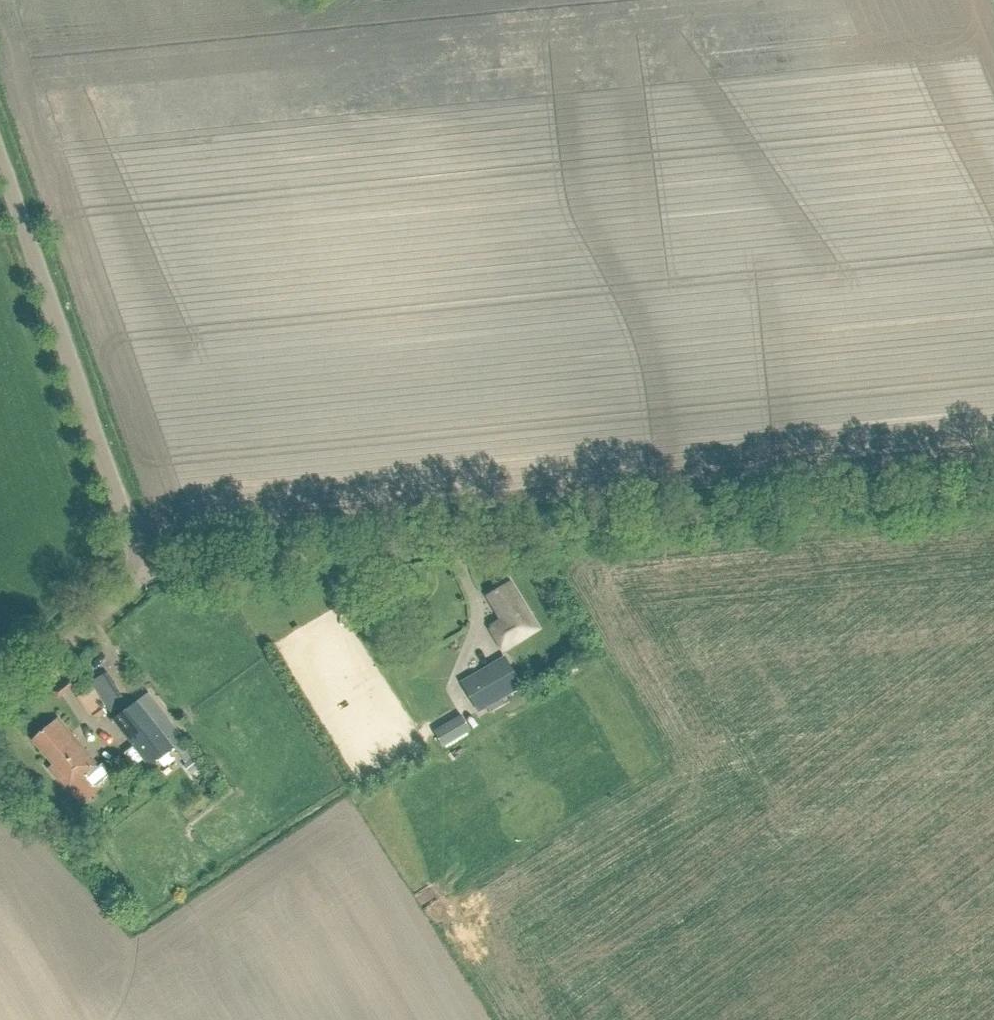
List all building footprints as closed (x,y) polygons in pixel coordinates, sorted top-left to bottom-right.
[(502,651),(514,644),(538,629),(509,582),(486,596),(497,614),(499,618),(487,625),(502,651)] [(503,659),(463,683),(460,685),(478,715),(521,690),(503,659)] [(577,668),(573,662),(568,666),(573,671),(577,668)] [(127,703),(107,672),(90,683),(111,714),(127,703)] [(523,708),(540,701),(535,690),(519,697),(523,708)] [(184,740),(168,719),(147,693),(113,719),(133,746),(124,753),(134,766),(144,759),(150,767),(184,740)] [(101,705),(91,712),(96,720),(106,714),(101,705)] [(470,731),(461,715),(433,731),(443,747),(470,731)] [(59,718),(33,740),(53,764),(48,768),(69,792),(71,790),(82,803),(102,787),(100,785),(107,778),(109,771),(102,764),(100,766),(59,718)] [(189,773),(199,766),(192,758),(183,765),(189,773)] [(94,849),(84,855),(93,869),(102,864),(98,858),(99,857),(94,849)] [(444,876),(433,885),(442,896),(453,887),(444,876)]
